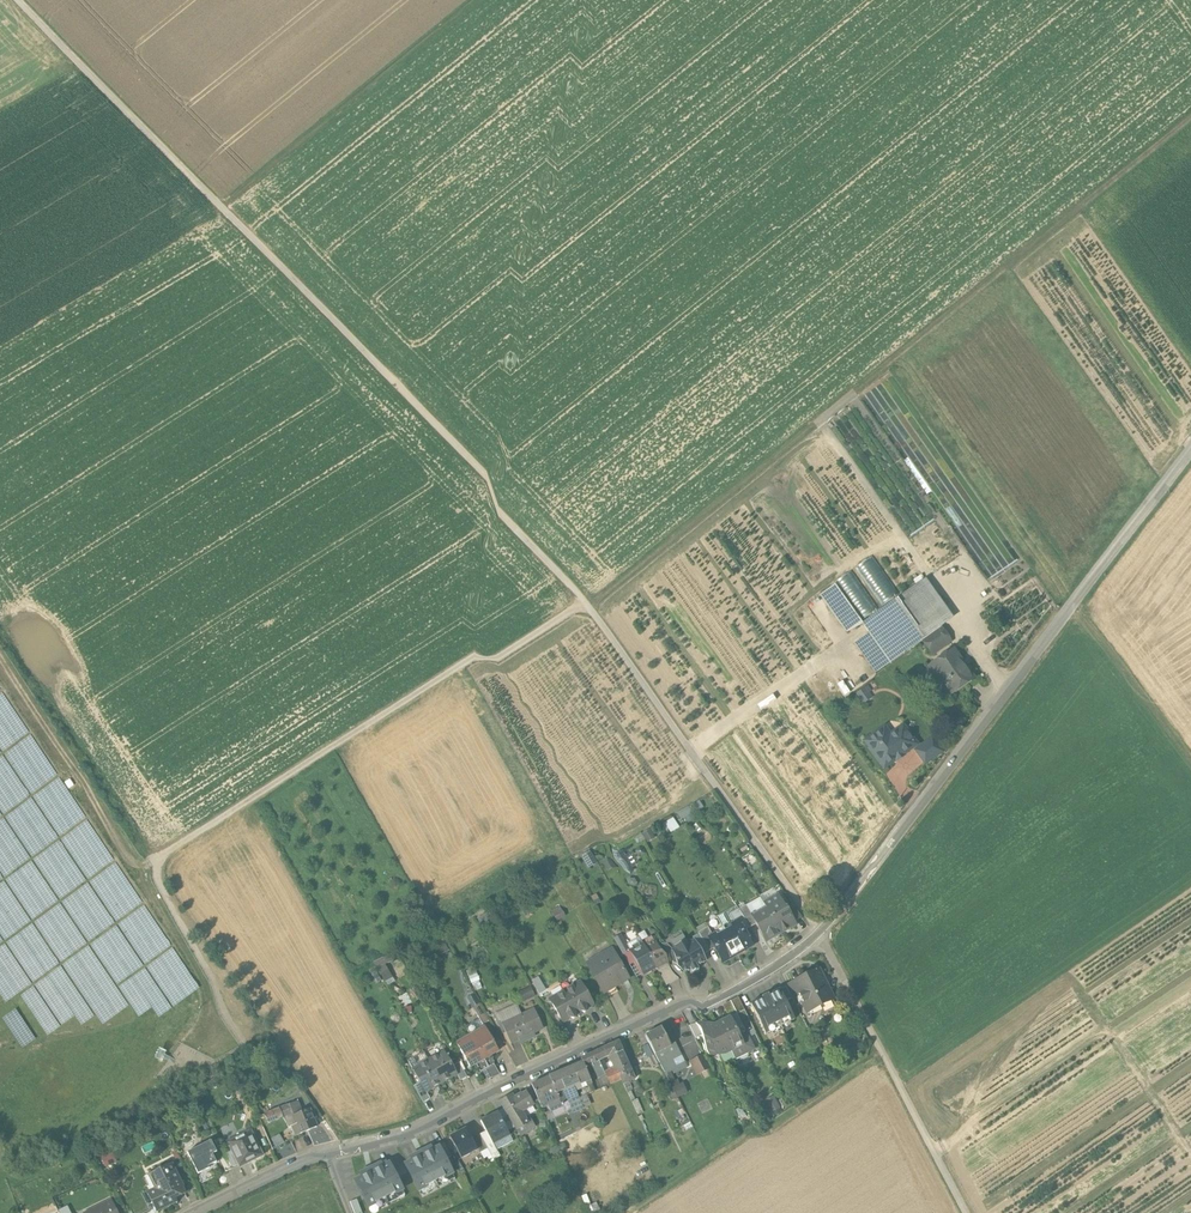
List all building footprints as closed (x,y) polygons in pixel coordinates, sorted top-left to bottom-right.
[(874,554),(858,564),(883,605),(899,595),(874,554)] [(913,586),(860,624),(888,663),(921,640),(939,628),(941,626),(913,586)] [(939,628),(921,640),(931,654),(949,642),(939,628)] [(971,678),(952,651),(935,664),(942,673),(935,678),(947,695),(971,678)] [(867,685),(857,692),(864,703),(874,696),(867,685)] [(741,715),(743,720),(759,712),(757,708),(741,715)] [(866,742),(884,767),(915,744),(903,727),(889,737),(883,736),(881,731),(866,742)] [(932,739),(915,751),(925,765),(942,753),(932,739)] [(681,818),(691,811),(688,806),(678,812),(681,818)] [(675,816),(665,821),(670,831),(680,827),(675,816)] [(650,828),(642,832),(648,841),(655,837),(650,828)] [(611,855),(621,878),(633,872),(623,850),(611,855)] [(577,870),(583,883),(593,878),(587,866),(577,870)] [(603,885),(615,880),(611,870),(599,874),(603,885)] [(778,896),(764,903),(766,907),(781,932),(797,923),(795,921),(788,908),(784,903),(782,904),(778,896)] [(746,905),(739,909),(744,915),(751,927),(757,924),(752,915),(746,905)] [(802,917),(793,905),(788,908),(795,921),(802,917)] [(752,915),(757,924),(766,940),(781,932),(766,907),(752,915)] [(739,909),(730,914),(735,923),(739,921),(745,931),(751,927),(744,915),(739,909)] [(735,923),(732,925),(729,923),(723,927),(738,953),(750,945),(751,942),(745,931),(739,921),(735,923)] [(709,926),(699,932),(710,951),(716,947),(711,937),(714,935),(709,926)] [(738,953),(723,927),(718,930),(717,934),(714,935),(711,937),(716,947),(723,958),(726,959),(738,953)] [(689,943),(688,940),(676,947),(677,950),(672,953),(678,964),(684,974),(692,969),(694,972),(700,969),(699,966),(708,960),(696,940),(689,943)] [(672,953),(668,946),(661,950),(672,968),(678,964),(672,953)] [(619,949),(612,953),(621,969),(628,965),(619,949)] [(654,952),(641,959),(653,980),(654,982),(667,974),(654,952)] [(641,959),(640,958),(628,965),(641,987),(653,980),(641,959)] [(610,962),(585,976),(599,1001),(609,995),(612,1000),(627,991),(610,962)] [(387,968),(373,974),(382,995),(396,989),(387,968)] [(818,970),(793,983),(802,1002),(808,1013),(812,1014),(820,1010),(821,1006),(821,1005),(833,999),(823,978),(822,979),(818,970)] [(667,974),(654,982),(664,999),(677,991),(667,974)] [(802,1002),(793,983),(786,986),(796,1005),(802,1002)] [(786,986),(780,989),(786,1001),(792,998),(786,986)] [(537,1009),(545,1006),(539,989),(531,992),(537,1009)] [(779,989),(768,995),(768,994),(762,997),(762,998),(751,1004),(766,1034),(794,1019),(779,989)] [(578,995),(563,1004),(576,1025),(578,1024),(583,1025),(584,1020),(590,1017),(578,995)] [(563,1004),(548,1012),(561,1034),(567,1030),(572,1031),(573,1027),(576,1025),(563,1004)] [(754,1029),(745,1010),(737,1014),(743,1027),(746,1033),(754,1029)] [(737,1014),(736,1014),(730,1017),(736,1030),(743,1027),(737,1014)] [(488,1033),(478,1017),(472,1020),(482,1036),(488,1033)] [(730,1017),(717,1023),(731,1051),(735,1059),(747,1053),(743,1045),(744,1045),(739,1034),(739,1032),(737,1031),(736,1030),(730,1017)] [(534,1022),(501,1037),(510,1055),(518,1052),(520,1055),(531,1050),(529,1047),(542,1041),(534,1022)] [(717,1023),(705,1030),(719,1058),(731,1051),(717,1023)] [(719,1058),(705,1030),(692,1036),(706,1064),(719,1058)] [(698,1049),(692,1036),(685,1039),(692,1052),(698,1049)] [(836,1046),(844,1058),(858,1049),(850,1037),(836,1046)] [(497,1062),(484,1039),(470,1047),(483,1070),(491,1066),(497,1062)] [(658,1041),(642,1050),(651,1067),(656,1065),(667,1059),(658,1041)] [(470,1047),(456,1055),(470,1078),(475,1075),(480,1083),(482,1082),(488,1078),(483,1070),(470,1047)] [(615,1055),(579,1071),(581,1075),(583,1081),(590,1078),(589,1076),(595,1073),(607,1068),(607,1069),(619,1064),(615,1055)] [(443,1062),(428,1071),(441,1094),(456,1085),(452,1077),(443,1062)] [(619,1064),(607,1069),(613,1081),(614,1084),(615,1084),(621,1081),(623,1084),(626,1082),(625,1079),(626,1079),(619,1064)] [(660,1071),(656,1065),(651,1067),(661,1086),(668,1081),(663,1071),(660,1071)] [(491,1066),(483,1070),(488,1078),(493,1075),(491,1066)] [(699,1068),(686,1075),(693,1089),(706,1082),(699,1068)] [(441,1094),(428,1071),(412,1081),(420,1094),(425,1103),(441,1094)] [(467,1088),(458,1073),(452,1077),(456,1085),(460,1092),(467,1088)] [(595,1073),(589,1076),(590,1078),(596,1091),(602,1088),(601,1085),(595,1073)] [(499,1085),(493,1075),(488,1078),(482,1082),(487,1091),(499,1085)] [(581,1075),(548,1089),(555,1105),(562,1102),(571,1098),(573,1104),(580,1101),(578,1098),(584,1095),(588,1093),(583,1081),(581,1075)] [(613,1081),(601,1085),(602,1088),(607,1098),(619,1093),(615,1084),(614,1084),(613,1081)] [(596,1091),(594,1092),(598,1102),(607,1098),(602,1088),(596,1091)] [(774,1088),(760,1096),(770,1113),(784,1105),(774,1088)] [(548,1089),(531,1096),(538,1112),(545,1109),(546,1113),(553,1110),(552,1106),(555,1105),(548,1089)] [(598,1102),(594,1092),(589,1095),(592,1104),(598,1102)] [(589,1095),(588,1093),(584,1095),(588,1106),(592,1104),(589,1095)] [(420,1094),(414,1098),(422,1112),(429,1109),(425,1103),(420,1094)] [(571,1098),(562,1102),(566,1113),(569,1112),(575,1109),(573,1104),(571,1098)] [(513,1111),(511,1107),(500,1113),(513,1135),(520,1147),(531,1140),(530,1139),(533,1137),(527,1128),(525,1130),(520,1122),(531,1116),(525,1105),(521,1108),(520,1106),(513,1111)] [(575,1109),(569,1112),(573,1121),(580,1119),(577,1111),(576,1111),(575,1109)] [(282,1128),(279,1120),(264,1125),(267,1134),(282,1128)] [(308,1120),(292,1127),(299,1145),(316,1138),(308,1120)] [(497,1123),(480,1131),(492,1155),(508,1147),(497,1123)] [(465,1140),(449,1148),(460,1169),(476,1161),(465,1140)] [(249,1144),(236,1150),(237,1152),(228,1156),(232,1163),(238,1177),(239,1178),(248,1173),(247,1171),(259,1165),(249,1144)] [(276,1157),(284,1154),(280,1145),(272,1149),(276,1157)] [(486,1160),(479,1145),(472,1148),(480,1163),(486,1160)] [(209,1154),(184,1167),(196,1188),(220,1175),(209,1154)] [(437,1162),(405,1179),(417,1203),(450,1186),(437,1162)] [(462,1174),(480,1167),(478,1162),(460,1169),(462,1174)] [(232,1163),(225,1167),(232,1180),(238,1177),(232,1163)] [(232,1180),(225,1167),(218,1170),(225,1184),(232,1180)] [(154,1184),(160,1198),(148,1204),(152,1212),(172,1212),(174,1212),(170,1204),(181,1199),(170,1176),(154,1184)] [(391,1179),(357,1196),(365,1212),(383,1212),(403,1203),(391,1179)]
